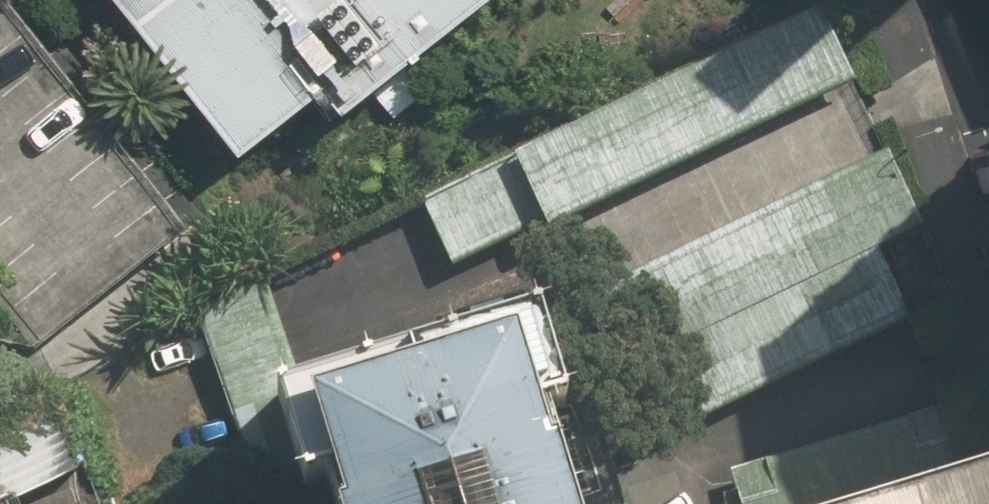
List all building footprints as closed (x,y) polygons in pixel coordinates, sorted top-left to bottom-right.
[(43,348),(94,307),(194,228),(12,0),(0,0),(0,294),(43,348)] [(237,147),(317,86),(330,115),(482,0),(125,0),(237,147)] [(822,15),(516,162),(550,230),(855,83),(822,15)] [(932,223),(908,153),(607,293),(674,434),(911,323),(877,250),(932,223)] [(504,169),(424,208),(452,266),(532,228),(504,169)] [(267,284),(194,309),(240,443),(287,427),(278,400),(304,391),(267,284)] [(541,412),(563,405),(537,320),(409,358),(413,371),(312,401),(343,503),(569,503),(541,412)] [(900,503),(988,503),(988,477),(900,503)]
